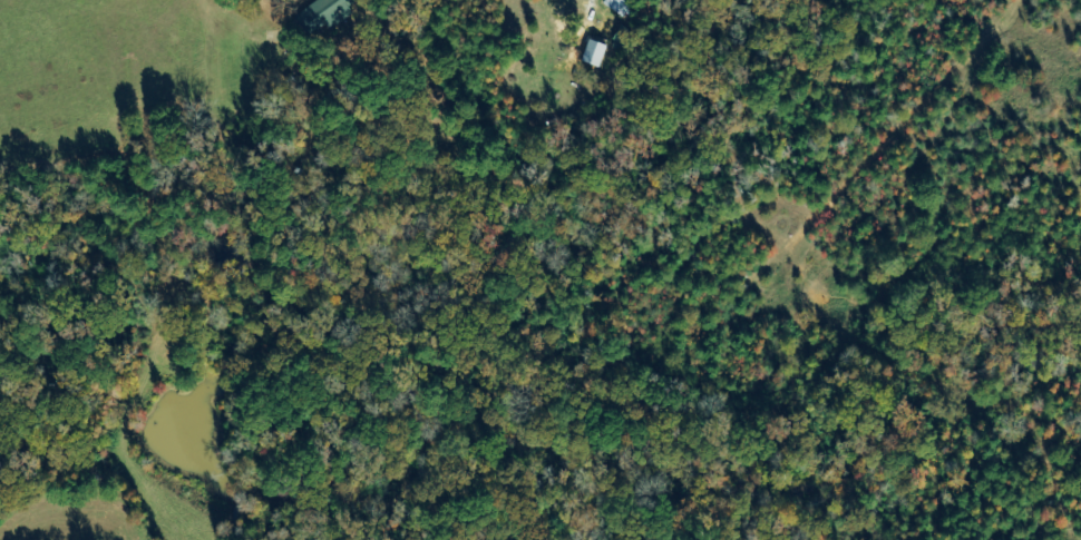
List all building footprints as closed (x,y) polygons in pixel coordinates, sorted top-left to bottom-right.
[(327,23),(331,28),(361,5),(357,0),(320,0),(298,17),(312,35),(327,23)]
